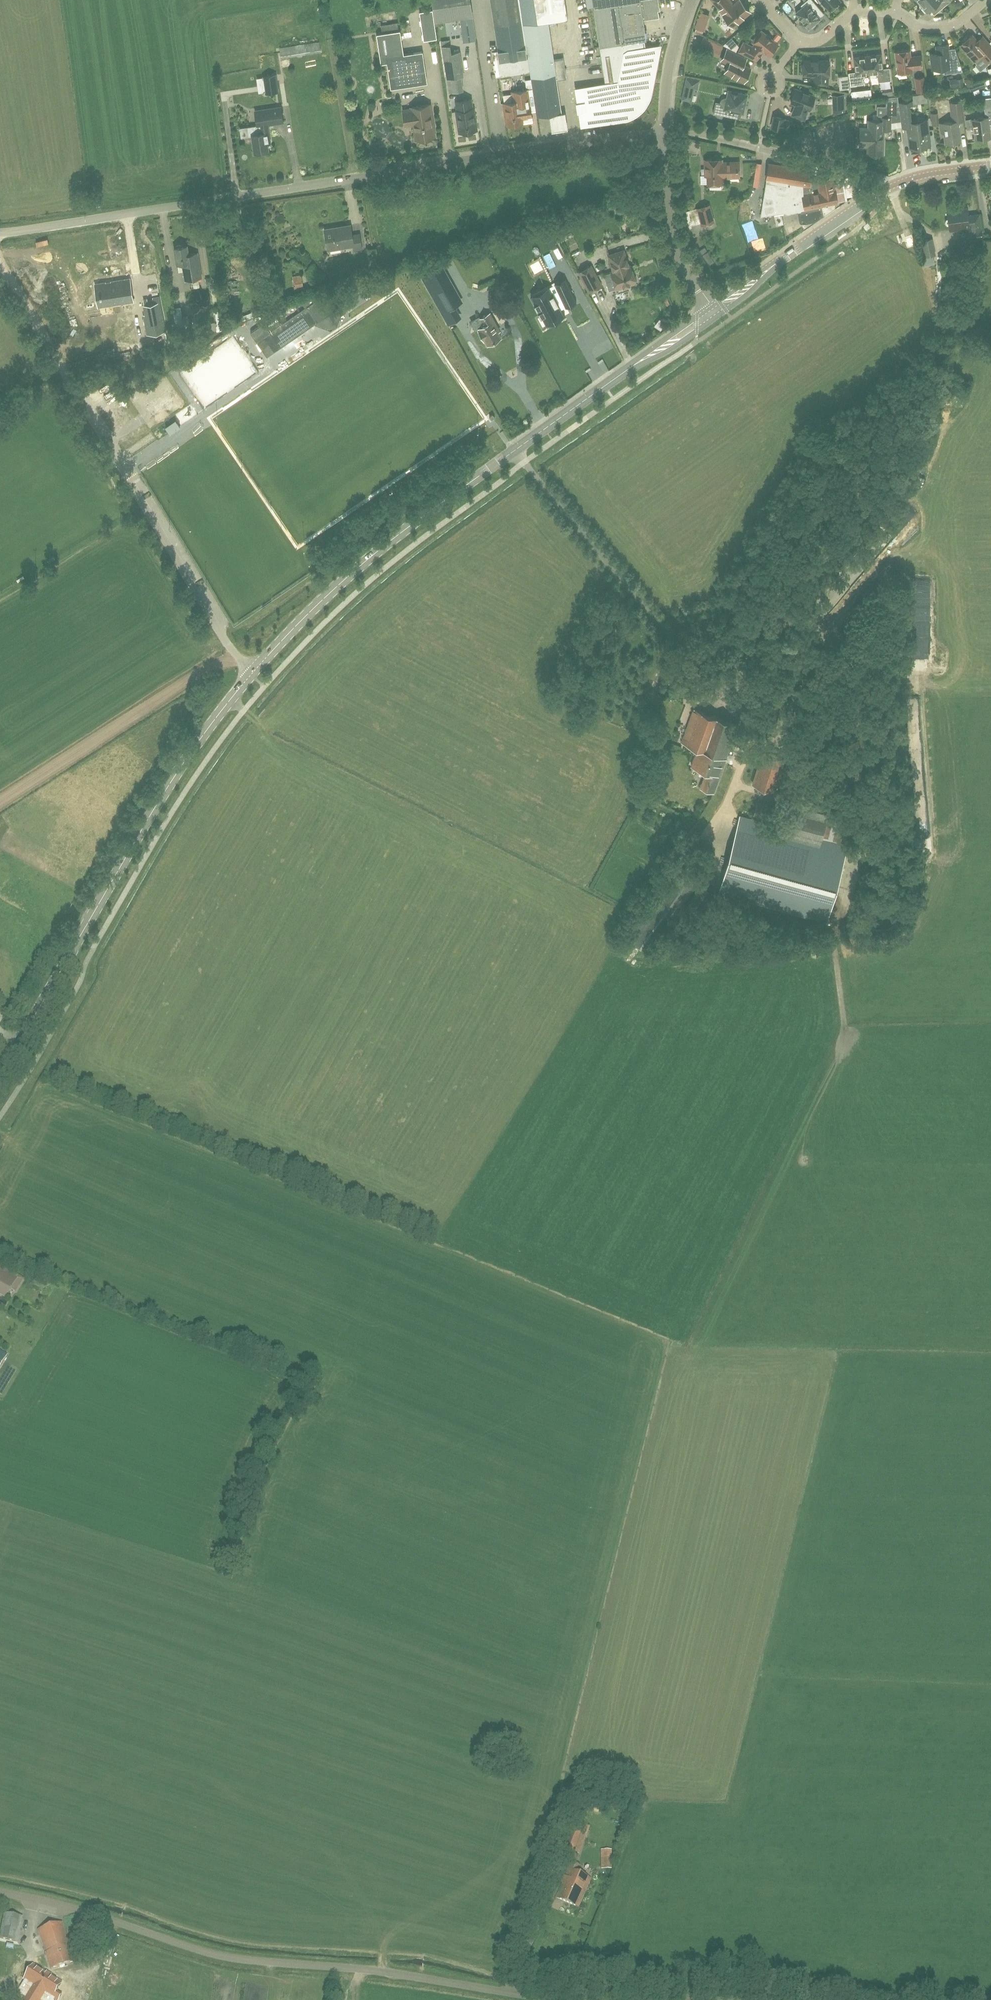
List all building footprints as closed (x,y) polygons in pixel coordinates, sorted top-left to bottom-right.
[(499,60),(493,61),(495,74),(501,74),(501,75),(530,71),(519,0),(489,0),(499,60)] [(530,71),(537,118),(561,114),(555,80),(556,80),(547,21),(567,17),(564,0),(519,0),(530,71)] [(599,47),(641,40),(646,39),(643,20),(639,0),(592,0),(593,7),(599,47)] [(643,20),(658,18),(657,8),(659,8),(658,0),(639,0),(643,20)] [(739,0),(738,0),(733,5),(728,0),(719,0),(715,4),(723,13),(722,14),(732,26),(749,12),(739,0)] [(823,14),(812,0),(807,0),(805,2),(802,4),(803,6),(795,13),(808,28),(809,28),(811,28),(814,25),(814,23),(819,18),(819,17),(823,14)] [(819,1),(821,4),(823,4),(829,10),(830,9),(832,9),(835,7),(835,5),(839,1),(838,0),(819,0),(819,1)] [(919,3),(927,12),(936,4),(940,9),(951,0),(922,0),(919,3)] [(469,2),(432,7),(435,23),(471,17),(469,2)] [(436,41),(432,12),(418,14),(423,43),(436,41)] [(703,31),(706,23),(699,20),(696,28),(703,31)] [(388,79),(425,73),(422,53),(403,56),(399,32),(375,36),(380,66),(386,65),(388,79)] [(754,44),(752,47),(743,42),(739,51),(755,60),(762,53),(764,52),(769,56),(773,52),(771,51),(777,45),(771,39),(770,38),(768,36),(766,36),(762,32),(758,38),(756,36),(752,42),(753,43),(754,44)] [(980,55),(986,62),(990,58),(990,47),(982,36),(977,41),(972,35),(961,44),(974,59),(980,55)] [(599,47),(605,85),(576,89),(582,124),(625,117),(630,116),(634,113),(639,110),(642,107),(646,102),(648,98),(649,93),(658,46),(643,48),(641,40),(599,47)] [(281,58),(321,52),(319,41),(280,47),(281,58)] [(721,51),(724,44),(719,42),(716,49),(721,51)] [(958,58),(949,59),(948,45),(936,46),(937,53),(931,54),(932,69),(943,68),(944,74),(962,71),(958,58)] [(446,80),(463,78),(459,53),(451,55),(449,47),(441,48),(446,80)] [(744,59),(737,55),(726,50),(721,60),(728,64),(724,72),(743,81),(746,76),(748,75),(749,72),(749,70),(750,68),(741,64),(744,59)] [(898,72),(912,71),(911,68),(922,67),(921,55),(910,56),(909,50),(895,51),(898,72)] [(880,55),(867,56),(869,74),(875,73),(875,76),(877,77),(878,82),(890,81),(888,69),(882,69),(880,55)] [(869,74),(867,56),(853,58),(855,73),(848,73),(850,85),(862,84),(861,79),(863,77),(863,74),(869,74)] [(817,61),(817,59),(811,59),(811,60),(803,60),(803,75),(812,75),(813,75),(814,76),(814,77),(814,85),(827,85),(827,76),(828,76),(828,70),(825,70),(825,62),(828,62),(828,61),(817,61)] [(275,74),(264,76),(266,93),(278,92),(275,74)] [(915,78),(916,83),(917,92),(925,91),(923,77),(915,78)] [(690,101),(693,86),(697,87),(699,81),(687,78),(682,99),(690,101)] [(963,79),(956,80),(957,87),(964,86),(963,79)] [(974,84),(976,90),(985,88),(983,82),(974,84)] [(795,105),(791,115),(803,119),(807,109),(809,110),(814,96),(795,89),(790,103),(795,105)] [(853,99),(872,97),(871,89),(852,92),(853,99)] [(522,124),(522,119),(532,117),(527,90),(512,93),(514,103),(504,104),(507,127),(522,124)] [(742,113),(745,97),(746,95),(727,91),(725,98),(722,98),(720,99),(719,101),(719,103),(714,102),(712,113),(730,117),(732,111),(742,113)] [(844,112),(844,94),(832,95),(832,112),(844,112)] [(868,126),(868,129),(860,128),(860,145),(868,147),(868,154),(883,154),(884,130),(891,130),(891,121),(901,121),(899,103),(898,97),(888,98),(888,107),(878,106),(877,115),(881,115),(881,121),(869,121),(869,126),(868,126)] [(990,97),(985,98),(983,98),(985,117),(988,116),(990,116),(990,97)] [(867,117),(868,100),(859,99),(858,116),(867,117)] [(470,101),(463,102),(455,103),(457,113),(456,113),(459,135),(477,132),(473,110),(472,110),(470,101)] [(949,103),(951,113),(952,121),(958,120),(963,120),(963,115),(961,101),(949,103)] [(909,102),(899,103),(901,121),(902,127),(908,126),(911,147),(929,145),(926,122),(911,124),(911,121),(909,102)] [(255,111),(257,125),(252,126),(254,134),(252,134),(255,152),(268,150),(267,143),(270,142),(267,124),(283,122),(281,107),(255,111)] [(413,127),(415,142),(434,139),(429,107),(410,110),(411,111),(403,113),(405,128),(413,127)] [(973,139),(990,136),(988,116),(985,117),(970,119),(973,139)] [(791,121),(783,120),(783,119),(773,117),(771,128),(781,130),(781,129),(789,131),(791,121)] [(960,140),(958,120),(952,121),(940,123),(943,143),(960,140)] [(721,162),(721,159),(704,159),(705,175),(707,175),(708,183),(722,183),(722,177),(721,162)] [(721,162),(722,177),(739,176),(739,161),(721,162)] [(836,202),(842,201),(846,198),(843,182),(833,184),(832,176),(816,179),(815,178),(810,179),(812,170),(769,163),(766,182),(771,183),(770,188),(765,187),(761,215),(785,211),(787,213),(798,211),(800,221),(803,223),(814,220),(834,207),(834,203),(836,203),(836,202)] [(697,208),(700,221),(701,224),(713,221),(708,204),(697,208)] [(979,214),(968,216),(967,208),(948,211),(949,218),(947,219),(946,220),(946,222),(946,224),(948,225),(950,225),(950,230),(967,228),(968,241),(983,239),(979,214)] [(586,221),(583,212),(569,216),(572,225),(586,221)] [(354,251),(362,249),(359,233),(352,234),(350,225),(325,230),(328,248),(353,244),(354,251)] [(933,239),(922,241),(926,258),(936,255),(933,239)] [(197,252),(189,254),(187,245),(174,247),(177,264),(183,263),(186,279),(202,277),(197,252)] [(609,255),(614,271),(612,272),(617,288),(636,282),(635,280),(636,278),(635,273),(633,272),(631,266),(629,266),(624,250),(609,255)] [(708,264),(714,261),(709,252),(703,255),(708,264)] [(443,313),(455,306),(460,303),(438,265),(421,275),(443,313)] [(591,265),(579,271),(590,291),(601,285),(591,265)] [(293,286),(294,290),(303,288),(300,274),(291,276),(292,281),(293,281),(294,285),(293,286)] [(564,313),(560,306),(564,304),(575,299),(565,278),(555,284),(558,291),(553,294),(550,287),(541,291),(531,297),(541,316),(546,323),(554,319),(564,313)] [(129,279),(95,284),(99,307),(133,301),(132,293),(131,287),(129,279)] [(275,351),(281,347),(279,344),(316,319),(318,322),(331,327),(333,320),(337,322),(337,323),(337,324),(340,315),(346,311),(335,295),(331,290),(315,301),(312,296),(308,299),(302,303),(306,308),(270,332),(264,323),(251,333),(257,341),(267,356),(275,351)] [(159,297),(153,298),(153,299),(148,301),(147,299),(144,300),(146,314),(143,315),(147,334),(166,330),(159,297)] [(174,308),(176,322),(184,321),(182,307),(174,308)] [(218,331),(225,330),(221,310),(215,311),(218,331)] [(488,344),(501,337),(496,327),(498,326),(490,312),(480,318),(483,325),(479,328),(479,329),(478,329),(484,340),(485,339),(488,344)] [(175,420),(165,427),(170,433),(180,426),(175,420)] [(681,742),(698,748),(692,765),(707,771),(701,787),(714,792),(738,724),(694,708),(681,742)] [(784,759),(763,753),(753,784),(775,791),(784,759)] [(770,819),(774,805),(756,800),(752,814),(770,819)] [(915,806),(916,814),(924,813),(923,805),(915,806)] [(740,817),(719,891),(826,920),(847,847),(740,817)] [(10,1288),(15,1291),(22,1279),(0,1266),(0,1289),(7,1293),(10,1288)] [(582,1812),(587,1800),(579,1797),(575,1809),(582,1812)] [(579,1834),(569,1830),(562,1848),(560,1854),(570,1857),(572,1851),(579,1834)] [(604,1857),(604,1868),(614,1868),(614,1857),(604,1857)] [(577,1906),(590,1879),(575,1873),(579,1866),(573,1863),(566,1877),(565,1876),(562,1883),(563,1884),(557,1897),(577,1906)] [(23,1917),(5,1913),(0,1936),(0,1938),(17,1942),(23,1917)] [(66,1922),(40,1928),(50,1968),(76,1962),(66,1922)] [(30,1958),(0,1967),(2,1974),(32,1965),(30,1958)] [(61,1994),(56,1991),(61,1983),(51,1977),(45,1973),(33,1966),(30,1971),(27,1975),(24,1980),(25,1981),(23,1984),(31,1989),(26,1997),(24,1999),(41,1999),(44,1995),(53,1999),(58,1999),(61,1994)]
